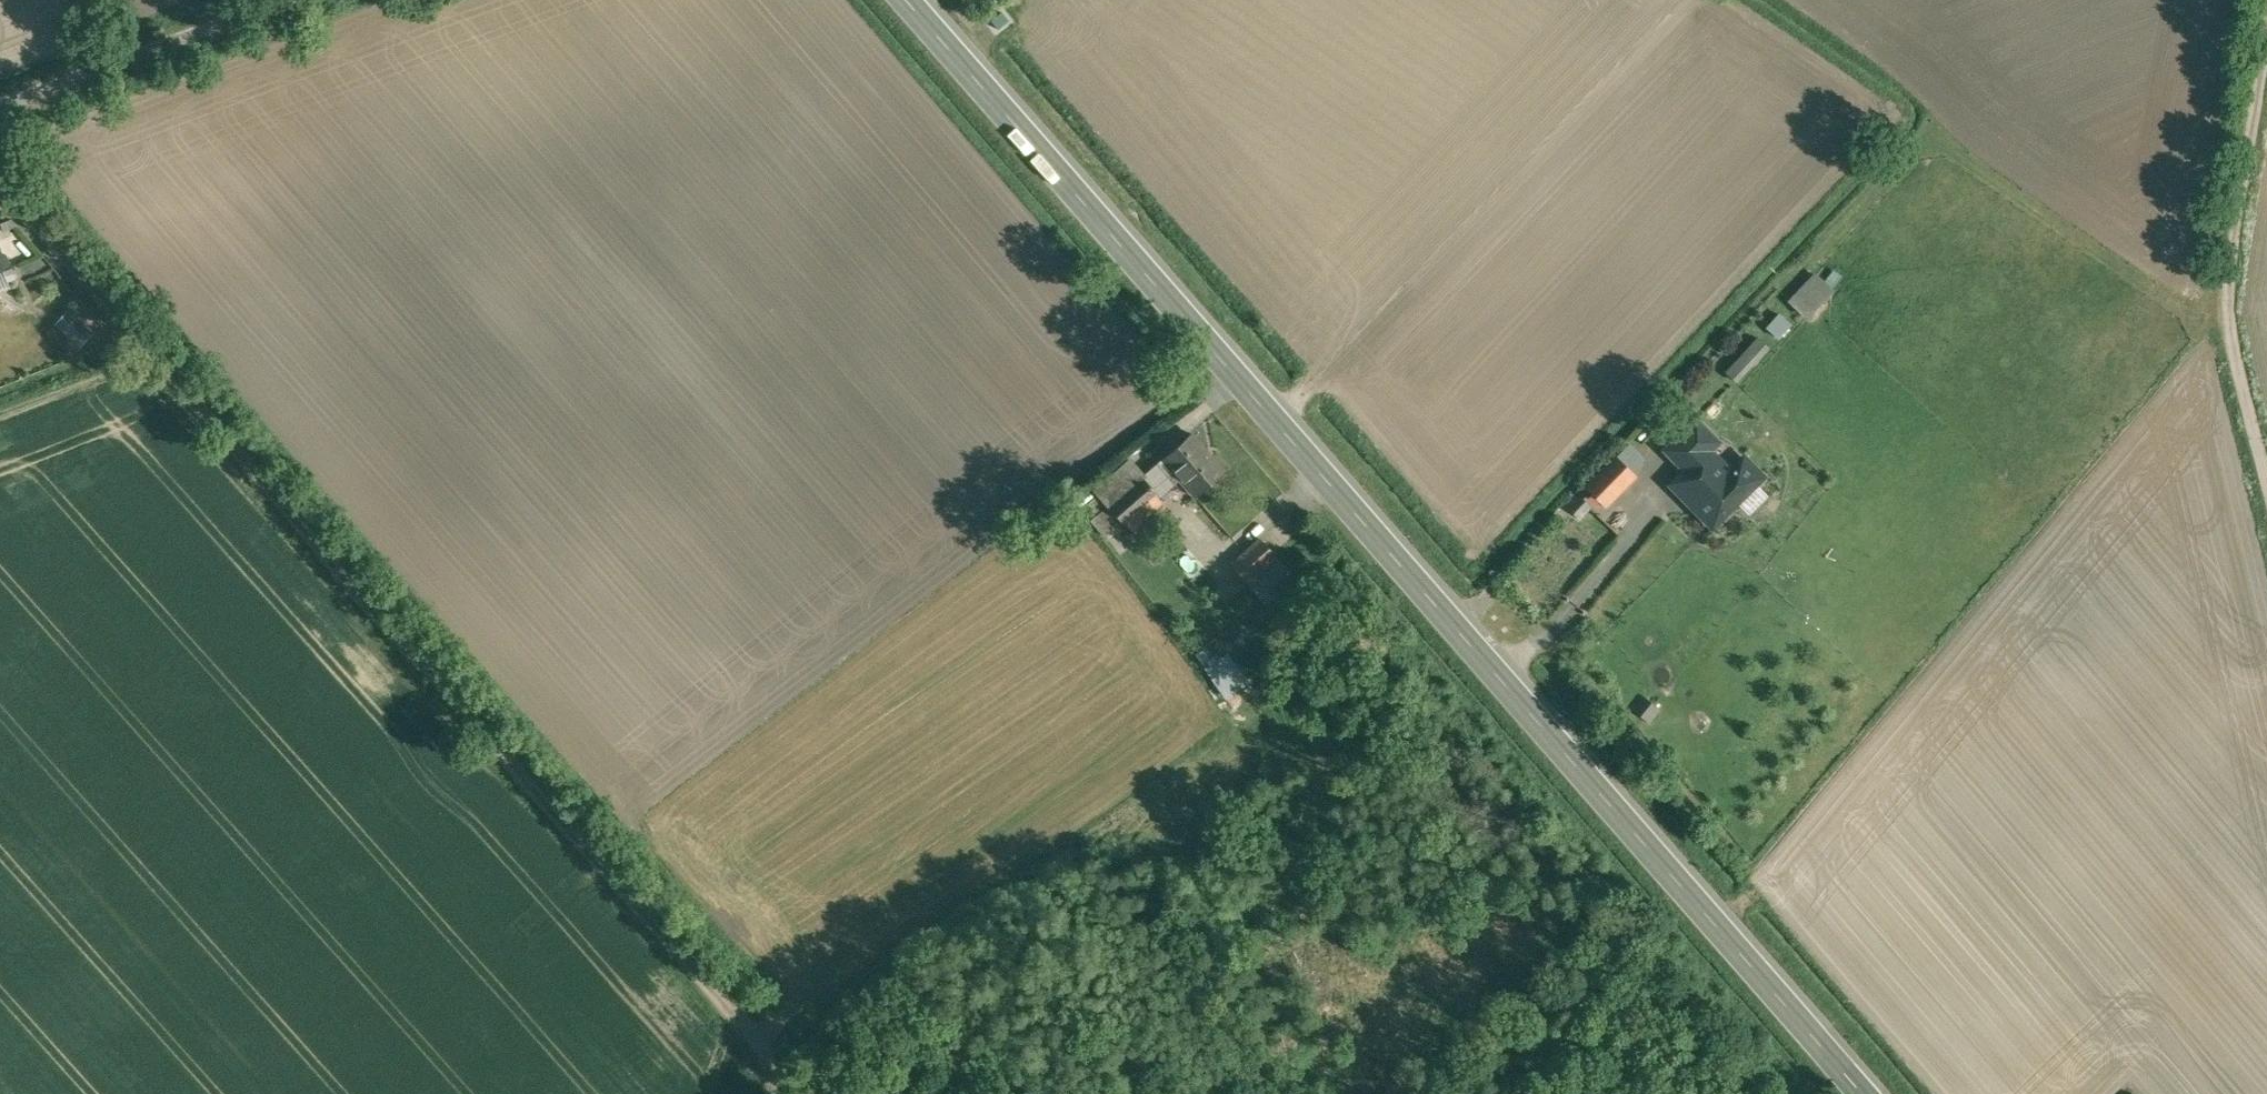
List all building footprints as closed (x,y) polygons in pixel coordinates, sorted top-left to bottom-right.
[(1717,442),(1695,420),(1666,450),(1686,470),(1671,485),(1712,526),(1738,501),(1754,485),(1763,477),(1744,458),(1730,472),(1709,450),(1717,442)] [(1224,472),(1191,435),(1161,460),(1162,461),(1177,477),(1195,498),(1224,472)] [(1626,446),(1615,458),(1628,470),(1639,459),(1626,446)] [(1615,458),(1614,457),(1584,489),(1603,508),(1634,475),(1628,470),(1615,458)] [(1143,477),(1142,478),(1141,478),(1120,496),(1107,507),(1122,524),(1125,527),(1159,498),(1159,497),(1173,485),(1171,482),(1177,477),(1162,461),(1143,477)] [(1130,461),(1107,481),(1120,496),(1141,478),(1142,478),(1143,477),(1130,461)] [(1767,497),(1754,485),(1738,501),(1750,513),(1767,497)] [(1122,524),(1107,507),(1098,497),(1088,507),(1096,517),(1091,521),(1106,538),(1122,524)] [(1260,540),(1230,566),(1246,583),(1276,557),(1260,540)] [(1228,657),(1205,674),(1235,713),(1258,696),(1228,657)]
